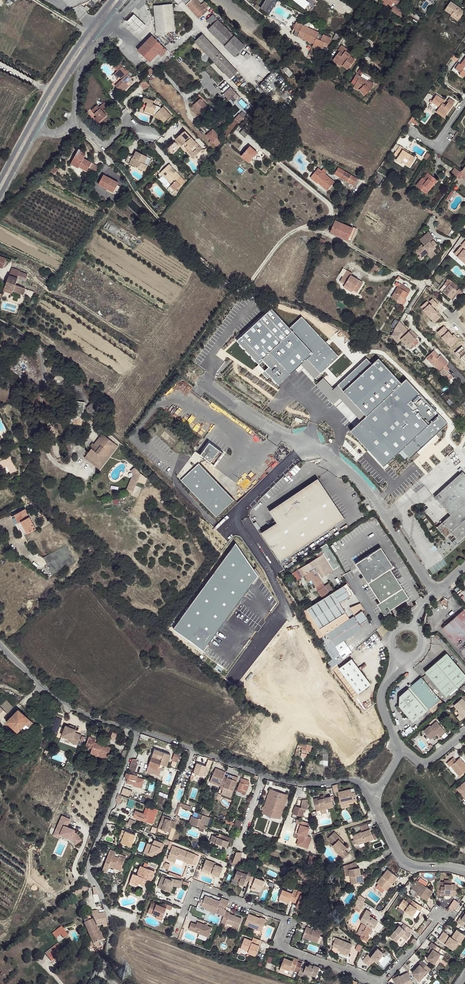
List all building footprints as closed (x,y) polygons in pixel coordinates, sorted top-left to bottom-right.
[(183,1),(199,18),(208,10),(205,8),(207,6),(204,3),(201,5),(197,0),(183,0),(183,1)] [(260,8),(266,12),(273,0),(265,0),(260,8)] [(385,1),(388,3),(391,6),(391,5),(393,7),(391,10),(401,17),(405,12),(395,5),(396,4),(399,0),(383,0),(385,1)] [(450,1),(445,10),(451,14),(450,16),(458,21),(464,11),(450,1)] [(175,31),(172,4),(154,6),(156,26),(156,28),(156,33),(175,31)] [(283,18),(274,13),(272,17),(280,22),(283,18)] [(212,26),(208,29),(235,56),(244,46),(213,14),(207,20),(212,26)] [(134,28),(139,34),(146,26),(140,21),(134,15),(127,22),(134,28)] [(299,32),(297,36),(314,44),(313,47),(321,50),(323,45),(327,47),(331,38),(323,35),(323,36),(318,34),(319,33),(307,27),(309,23),(304,20),(302,25),(296,22),(295,25),(293,29),(296,30),(299,32)] [(203,34),(195,41),(230,78),(235,73),(236,75),(239,73),(203,34)] [(167,50),(152,36),(138,50),(150,62),(152,60),(155,63),(167,50)] [(339,52),(343,54),(345,51),(347,49),(342,45),(338,51),(339,52)] [(342,65),(348,69),(355,60),(350,56),(351,55),(345,51),(343,54),(339,52),(334,58),(343,64),(342,65)] [(343,64),(334,58),(333,60),(341,67),(343,64)] [(464,75),(464,59),(461,64),(459,63),(455,69),(461,73),(459,75),(463,77),(464,75)] [(455,69),(459,63),(457,62),(451,71),(458,76),(459,75),(461,73),(455,69)] [(115,86),(122,93),(129,87),(126,84),(129,81),(129,80),(134,76),(131,72),(130,73),(127,69),(126,70),(122,66),(123,66),(120,63),(116,66),(119,69),(117,71),(121,75),(122,75),(124,78),(122,80),(115,86)] [(153,71),(151,68),(144,74),(147,77),(153,71)] [(275,70),(259,85),(269,95),(284,79),(275,70)] [(121,75),(117,71),(114,74),(118,78),(119,77),(122,80),(124,78),(122,75),(121,75)] [(351,83),(355,85),(361,88),(359,89),(364,95),(371,90),(374,84),(370,81),(369,83),(367,81),(367,80),(356,74),(351,83)] [(150,85),(144,79),(139,84),(145,90),(150,85)] [(229,95),(227,97),(229,99),(230,99),(233,103),(236,100),(237,101),(240,98),(225,81),(219,87),(222,90),(225,93),(226,92),(229,95)] [(437,110),(445,116),(455,102),(450,98),(447,101),(448,102),(446,105),(443,103),(445,100),(437,95),(432,101),(431,100),(429,102),(431,103),(431,102),(439,107),(437,110)] [(155,114),(164,123),(171,116),(163,107),(161,109),(159,107),(153,104),(154,101),(144,98),(143,101),(148,103),(145,111),(153,114),(154,113),(155,114)] [(193,105),(202,115),(209,108),(201,98),(193,105)] [(97,105),(91,110),(97,116),(94,118),(99,123),(107,116),(102,110),(104,108),(108,112),(111,109),(105,102),(99,107),(97,105)] [(418,121),(412,117),(409,121),(416,125),(418,121)] [(239,122),(235,119),(227,129),(221,135),(222,136),(225,139),(239,122)] [(174,138),(175,139),(185,130),(184,129),(174,138)] [(220,138),(222,136),(221,135),(218,132),(217,133),(213,129),(207,135),(217,146),(220,143),(218,141),(220,139),(220,138)] [(202,149),(185,130),(175,139),(182,146),(184,144),(186,142),(188,144),(186,146),(185,147),(188,150),(188,151),(193,157),(202,149)] [(249,162),(258,153),(250,146),(241,155),(249,162)] [(410,167),(415,158),(408,153),(403,150),(404,148),(399,146),(394,154),(398,157),(396,160),(401,163),(402,162),(403,160),(406,162),(405,164),(410,167)] [(82,151),(79,149),(71,164),(78,168),(79,167),(87,171),(88,169),(91,163),(83,159),(85,157),(81,154),(82,153),(82,151)] [(129,154),(126,162),(145,171),(151,159),(136,151),(133,156),(129,154)] [(91,163),(88,169),(94,172),(97,167),(91,163)] [(168,189),(172,193),(176,190),(185,181),(169,164),(165,168),(166,169),(164,170),(163,170),(160,173),(164,177),(165,176),(169,180),(168,181),(172,185),(168,189)] [(354,185),(358,179),(338,167),(334,174),(354,185)] [(457,177),(458,178),(458,177),(460,179),(461,177),(464,179),(464,167),(462,171),(461,170),(460,172),(457,176),(457,177)] [(318,183),(327,190),(334,182),(325,174),(322,171),(318,168),(311,176),(319,183),(318,183)] [(457,176),(460,172),(455,168),(451,172),(457,176)] [(431,175),(428,172),(423,178),(422,177),(416,185),(426,194),(430,190),(429,189),(434,183),(435,184),(438,181),(434,178),(431,176),(431,175)] [(104,175),(99,184),(107,189),(108,188),(114,191),(118,183),(104,175)] [(335,220),(330,232),(351,241),(357,229),(353,227),(353,228),(335,220)] [(437,254),(433,250),(436,248),(435,246),(437,244),(433,240),(431,243),(429,245),(428,243),(430,242),(434,238),(429,232),(420,240),(425,245),(424,246),(422,244),(416,249),(423,257),(429,252),(429,253),(433,257),(437,254)] [(460,246),(454,254),(464,263),(464,250),(460,246)] [(423,257),(416,249),(414,252),(420,259),(423,257)] [(375,265),(371,271),(374,273),(375,271),(378,273),(381,275),(384,271),(381,268),(380,269),(377,268),(378,267),(375,265)] [(16,285),(18,278),(25,281),(28,274),(20,272),(20,271),(12,268),(5,288),(13,291),(23,295),(25,288),(16,285)] [(340,282),(345,284),(343,287),(348,289),(349,287),(353,290),(357,292),(363,283),(351,275),(352,273),(347,270),(340,282)] [(451,299),(457,291),(461,294),(464,297),(464,288),(464,287),(462,289),(452,281),(451,281),(449,279),(440,290),(451,299)] [(405,299),(410,290),(400,284),(396,282),(395,284),(398,287),(392,297),(404,305),(406,300),(405,299)] [(457,291),(451,299),(452,300),(457,294),(460,296),(461,294),(457,291)] [(420,307),(434,323),(441,317),(434,308),(438,304),(433,299),(428,302),(427,301),(420,307)] [(271,309),(235,342),(258,365),(262,361),(268,367),(264,371),(278,386),(306,359),(320,374),(339,356),(301,317),(289,328),(271,309)] [(395,328),(391,335),(397,342),(401,339),(411,349),(418,342),(415,339),(417,337),(411,330),(409,332),(399,322),(395,328)] [(444,326),(437,333),(451,347),(459,339),(454,334),(452,335),(444,326)] [(455,353),(461,359),(462,358),(464,361),(464,349),(462,347),(455,353)] [(448,364),(440,355),(439,356),(434,351),(426,358),(432,364),(432,363),(440,372),(439,372),(445,379),(448,376),(451,379),(453,377),(450,374),(447,371),(449,369),(446,365),(448,364)] [(367,360),(338,386),(366,416),(349,432),(383,468),(401,451),(409,460),(448,424),(406,379),(401,384),(378,360),(372,366),(367,360)] [(75,424),(82,425),(85,402),(76,401),(74,413),(73,413),(72,414),(73,415),(74,416),(73,418),(72,418),(72,422),(75,422),(75,424)] [(87,408),(87,414),(92,419),(102,410),(94,401),(87,408)] [(99,465),(115,444),(103,434),(95,445),(92,447),(87,455),(99,465)] [(210,442),(200,455),(203,457),(214,465),(223,452),(210,442)] [(115,444),(99,465),(87,455),(84,458),(100,470),(118,446),(115,444)] [(234,500),(198,462),(203,457),(200,455),(195,451),(177,476),(216,517),(234,500)] [(6,459),(9,465),(8,466),(11,473),(17,470),(10,457),(6,459)] [(0,462),(0,467),(1,469),(8,466),(9,465),(6,459),(0,462)] [(132,479),(127,490),(133,492),(138,481),(145,484),(147,479),(141,474),(135,467),(132,470),(136,474),(134,480),(132,479)] [(459,541),(464,536),(464,474),(462,471),(434,497),(451,515),(437,528),(445,537),(451,532),(459,541)] [(276,523),(261,534),(280,562),(344,519),(317,479),(268,512),(272,517),(276,523)] [(24,535),(36,528),(25,509),(11,516),(19,530),(21,529),(24,535)] [(340,566),(326,543),(319,548),(321,550),(323,554),(318,557),(300,568),(305,575),(306,574),(310,580),(311,580),(313,579),(315,582),(314,583),(316,587),(322,583),(318,575),(316,576),(312,571),(316,568),(322,577),(340,566)] [(259,576),(235,545),(172,632),(204,652),(259,576)] [(65,546),(44,558),(53,574),(74,562),(65,546)] [(377,604),(386,617),(392,613),(390,610),(409,598),(397,580),(390,568),(393,566),(381,547),(356,563),(364,576),(368,583),(371,587),(379,600),(380,602),(377,604)] [(390,568),(397,580),(402,577),(395,565),(390,568)] [(329,583),(324,586),(330,594),(334,591),(329,583)] [(352,595),(346,584),(334,591),(330,594),(323,598),(307,609),(324,636),(349,618),(339,603),(352,595)] [(324,586),(318,590),(323,598),(330,594),(324,586)] [(350,607),(355,615),(363,609),(360,604),(350,607)] [(442,628),(464,655),(464,610),(464,609),(442,628)] [(360,624),(368,619),(362,610),(355,615),(355,616),(354,617),(353,616),(350,619),(349,618),(324,636),(319,639),(333,659),(328,663),(332,668),(343,659),(337,651),(343,647),(341,643),(362,629),(357,622),(359,621),(360,624)] [(446,653),(425,672),(446,696),(464,680),(464,675),(446,653)] [(358,694),(371,684),(351,659),(339,669),(358,694)] [(443,703),(421,677),(399,696),(399,705),(413,722),(429,709),(432,713),(443,703)] [(464,716),(464,702),(462,698),(453,705),(458,711),(461,714),(460,715),(462,718),(464,716)] [(6,700),(0,706),(7,713),(13,706),(6,700)] [(30,726),(33,723),(18,710),(7,722),(18,732),(22,727),(26,731),(30,726)] [(430,725),(423,731),(429,738),(433,735),(434,736),(437,733),(438,735),(444,730),(437,721),(432,725),(433,726),(431,727),(431,726),(430,725)] [(81,735),(75,732),(76,729),(73,728),(69,727),(66,726),(62,736),(72,739),(71,742),(78,745),(81,735)] [(165,742),(141,734),(140,737),(164,745),(165,742)] [(111,748),(95,742),(96,738),(89,736),(86,746),(92,749),(91,753),(97,756),(98,754),(107,757),(111,748)] [(310,751),(311,745),(303,743),(303,744),(299,743),(299,746),(303,747),(300,757),(305,758),(307,750),(310,751)] [(323,760),(328,761),(328,753),(328,750),(326,749),(321,747),(320,752),(323,753),(323,760)] [(147,769),(160,774),(161,770),(158,768),(160,763),(167,766),(171,755),(155,749),(147,769)] [(446,763),(449,767),(450,766),(451,765),(455,770),(454,770),(459,776),(460,776),(463,773),(464,771),(464,764),(460,758),(456,761),(453,758),(446,763)] [(132,759),(128,770),(134,772),(137,764),(137,759),(132,759)] [(206,766),(197,763),(193,773),(195,773),(202,776),(203,775),(206,776),(209,767),(206,766)] [(224,776),(225,773),(215,768),(210,782),(221,786),(224,776)] [(136,774),(128,771),(127,771),(125,778),(128,778),(127,783),(131,784),(135,785),(138,776),(136,775),(136,774)] [(232,794),(237,781),(227,778),(224,776),(221,786),(219,789),(223,790),(232,794)] [(246,795),(249,785),(248,785),(248,783),(249,781),(242,778),(237,791),(242,793),(241,794),(246,795)] [(457,789),(463,796),(464,795),(464,782),(457,789)] [(131,790),(123,788),(121,794),(129,796),(131,790)] [(352,793),(351,789),(337,792),(340,805),(349,803),(354,802),(354,801),(353,800),(356,799),(355,792),(352,793)] [(286,801),(288,796),(270,790),(268,795),(286,801)] [(286,801),(268,795),(262,813),(280,819),(286,801)] [(333,807),(331,796),(324,798),(322,799),(321,797),(314,799),(317,811),(321,810),(326,809),(333,807)] [(301,808),(295,806),(293,814),(302,817),(305,809),(308,810),(308,800),(303,800),(302,800),(301,808)] [(153,808),(147,806),(144,814),(135,811),(133,817),(148,822),(153,808)] [(209,815),(211,809),(206,807),(205,810),(202,809),(201,809),(200,812),(209,815)] [(191,816),(189,823),(200,827),(204,828),(206,829),(210,817),(199,813),(197,818),(191,816)] [(163,815),(158,828),(170,832),(174,821),(171,820),(166,819),(167,817),(163,815)] [(74,832),(75,830),(67,826),(70,819),(62,816),(56,829),(61,832),(60,834),(71,839),(75,845),(82,840),(76,833),(74,832)] [(309,823),(297,819),(296,823),(297,824),(301,825),(299,831),(300,832),(300,834),(301,834),(300,839),(299,839),(297,844),(304,846),(304,844),(309,845),(311,837),(307,836),(310,827),(308,827),(309,823)] [(371,833),(370,829),(369,829),(367,824),(360,826),(362,832),(353,835),(355,840),(356,843),(365,840),(365,841),(373,838),(371,833)] [(60,834),(61,832),(56,829),(53,835),(59,838),(60,834)] [(131,847),(136,835),(124,830),(122,834),(124,835),(123,838),(121,843),(131,847)] [(344,850),(347,847),(342,843),(337,838),(338,836),(334,832),(328,838),(334,844),(333,846),(337,850),(335,851),(343,859),(348,854),(344,850)] [(210,841),(227,847),(229,842),(231,843),(232,838),(219,834),(219,836),(217,835),(216,837),(213,835),(210,841)] [(162,849),(164,844),(154,840),(153,843),(153,844),(151,845),(151,844),(148,843),(144,853),(149,855),(150,853),(154,854),(159,852),(160,848),(162,849)] [(184,861),(192,864),(196,854),(173,846),(167,859),(175,862),(177,858),(177,856),(185,859),(184,861)] [(109,866),(120,871),(125,858),(119,856),(120,853),(110,849),(104,866),(108,867),(109,866)] [(219,877),(223,867),(215,864),(216,863),(206,859),(202,869),(210,872),(210,871),(212,871),(212,873),(211,874),(219,877)] [(349,869),(357,868),(356,862),(344,866),(345,876),(350,876),(349,869)] [(143,867),(140,866),(137,875),(133,873),(131,880),(144,885),(147,879),(151,880),(155,871),(146,868),(143,867)] [(247,877),(250,879),(251,876),(253,872),(249,871),(247,874),(243,872),(244,869),(238,867),(234,878),(240,880),(239,881),(244,883),(246,879),(247,877)] [(361,875),(359,867),(357,868),(349,869),(350,876),(351,884),(362,882),(361,875)] [(397,877),(388,869),(377,883),(378,884),(385,889),(386,890),(391,883),(392,884),(397,877)] [(250,879),(250,881),(248,884),(252,885),(251,890),(255,891),(256,888),(261,890),(264,881),(251,876),(250,879)] [(158,887),(169,892),(173,883),(181,885),(182,881),(171,879),(171,880),(167,878),(162,877),(158,887)] [(427,900),(433,891),(417,880),(411,888),(412,889),(419,893),(418,894),(427,900)] [(455,896),(455,884),(451,884),(445,884),(445,882),(438,882),(438,895),(444,895),(444,894),(451,894),(451,896),(455,896)] [(173,883),(169,892),(171,892),(174,885),(181,887),(181,885),(173,883)] [(385,889),(378,884),(376,887),(382,893),(385,889)] [(74,896),(83,890),(81,887),(72,893),(74,896)] [(290,900),(294,902),(298,891),(294,889),(292,893),(282,890),(279,898),(289,902),(290,900)] [(298,891),(294,902),(290,911),(294,912),(296,907),(302,910),(307,898),(301,895),(302,892),(298,891)] [(226,911),(229,901),(221,898),(220,902),(205,896),(201,906),(207,908),(206,910),(223,917),(226,911)] [(420,911),(422,907),(409,898),(406,901),(403,900),(399,906),(406,910),(405,911),(412,916),(417,909),(420,911)] [(365,903),(358,899),(354,905),(355,906),(353,909),(359,912),(361,909),(365,903)] [(171,910),(172,906),(165,903),(164,907),(156,904),(156,905),(151,903),(148,912),(153,914),(153,913),(157,915),(163,917),(166,908),(171,910)] [(107,927),(105,914),(99,915),(98,911),(91,912),(92,916),(93,919),(97,926),(103,925),(103,927),(107,927)] [(229,912),(226,911),(223,917),(221,922),(225,924),(226,922),(233,925),(235,926),(234,931),(237,932),(242,919),(229,914),(229,912)] [(462,918),(460,917),(457,922),(463,926),(464,923),(464,913),(462,918)] [(244,924),(261,931),(266,919),(260,917),(260,918),(257,917),(257,918),(254,917),(255,916),(249,914),(244,924)] [(376,919),(368,915),(367,917),(363,923),(367,925),(361,936),(360,938),(367,941),(369,937),(367,936),(369,933),(371,930),(372,927),(376,920),(376,919)] [(104,939),(97,926),(93,919),(89,921),(87,918),(83,919),(85,923),(84,923),(92,940),(90,946),(96,948),(104,944),(102,940),(104,939)] [(192,922),(189,929),(208,937),(212,927),(197,922),(196,924),(192,922)] [(357,933),(361,936),(366,926),(362,924),(357,933)] [(409,933),(412,929),(404,924),(401,927),(399,925),(390,937),(394,940),(397,937),(398,939),(401,935),(406,940),(411,934),(409,933)] [(67,934),(61,926),(57,929),(61,934),(62,936),(63,934),(65,936),(67,934)] [(307,927),(303,937),(324,945),(325,942),(324,938),(320,936),(321,933),(307,927)] [(61,934),(57,929),(52,933),(56,938),(61,934)] [(458,942),(463,934),(458,931),(453,939),(451,938),(450,937),(448,940),(444,938),(447,934),(444,932),(439,939),(453,949),(458,942)] [(252,943),(259,945),(261,940),(253,937),(252,941),(252,943)] [(348,954),(352,944),(336,938),(334,937),(333,940),(334,941),(332,946),(333,946),(339,948),(341,949),(340,951),(348,954)] [(255,956),(259,945),(252,943),(252,941),(244,938),(241,948),(242,949),(247,951),(247,949),(249,950),(248,951),(248,953),(255,956)] [(441,949),(432,942),(429,947),(431,948),(433,949),(430,953),(427,959),(434,963),(440,954),(439,953),(441,949)] [(53,951),(59,946),(57,943),(45,953),(51,961),(57,957),(53,951)] [(64,951),(59,946),(53,951),(57,957),(64,951)] [(367,955),(363,961),(369,966),(374,960),(376,962),(384,953),(378,948),(371,957),(367,955)] [(297,962),(298,959),(294,958),(292,961),(284,958),(281,967),(285,968),(289,970),(290,969),(294,971),(294,970),(297,962)] [(430,969),(421,960),(418,964),(419,964),(415,969),(412,973),(415,975),(414,976),(418,980),(423,975),(424,976),(430,969)] [(305,969),(301,967),(298,974),(302,976),(304,972),(316,977),(319,968),(314,966),(313,968),(311,967),(312,966),(309,964),(308,966),(306,965),(305,969)] [(408,972),(404,974),(404,975),(398,979),(397,977),(393,979),(395,983),(413,983),(408,972)]
